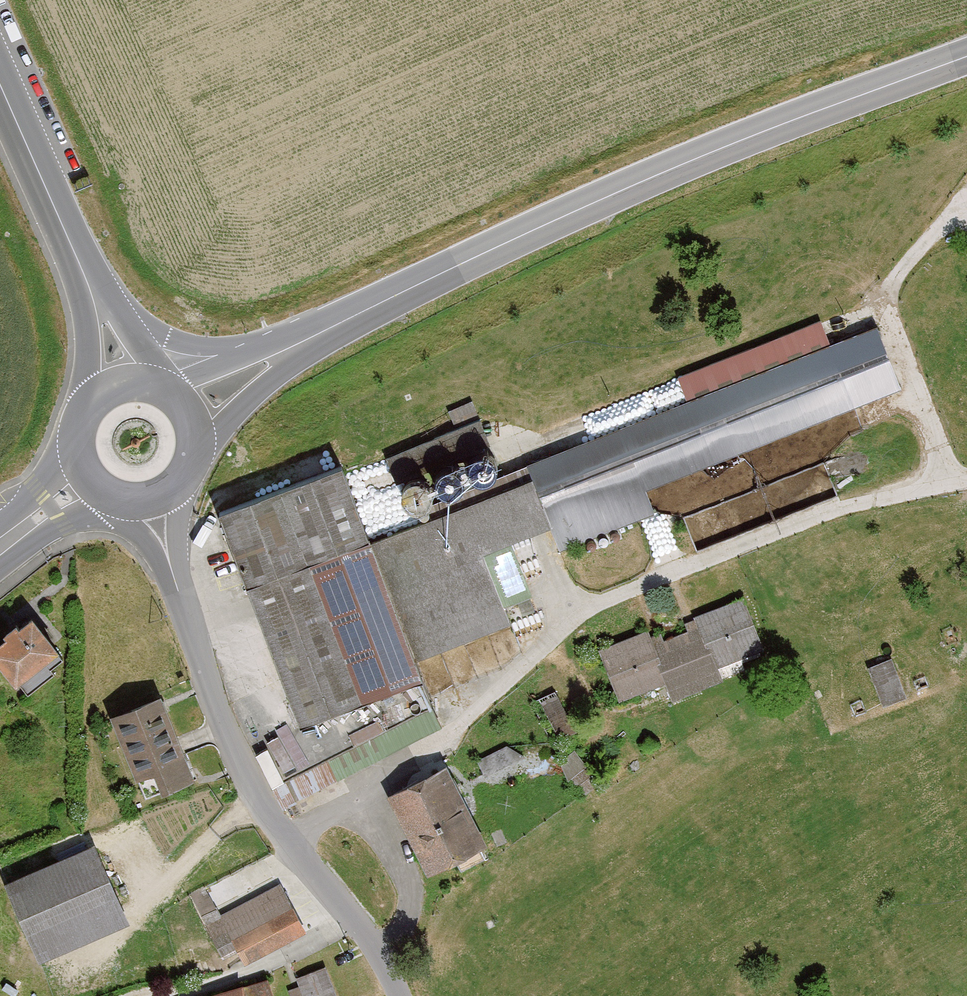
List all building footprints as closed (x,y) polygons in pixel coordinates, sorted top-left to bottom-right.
[(900,387),(876,326),(422,504),(429,520),(369,543),(414,658),(508,621),(481,552),(552,524),(561,547),(640,516),(652,511),(643,488),(900,387)] [(821,462),(684,509),(694,537),(831,490),(821,462)] [(339,467),(219,514),(302,726),(422,679),(414,658),(369,543),(342,475),(339,467)] [(740,598),(694,617),(698,626),(715,666),(761,648),(740,598)] [(30,615),(0,641),(0,665),(14,683),(17,680),(27,692),(52,671),(49,668),(61,658),(53,650),(57,647),(30,615)] [(698,626),(652,646),(666,681),(673,697),(720,678),(715,666),(698,626)] [(645,630),(599,650),(620,700),(666,681),(652,646),(645,630)] [(882,706),(906,697),(891,657),(866,667),(882,706)] [(194,776),(160,695),(111,715),(145,796),(194,776)] [(261,745),(275,777),(297,767),(283,735),(261,745)] [(447,765),(388,795),(428,873),(487,843),(447,765)] [(96,842),(4,881),(38,959),(129,920),(96,842)] [(280,884),(203,925),(214,947),(230,939),(244,964),(305,932),(280,884)] [(295,977),(298,986),(289,989),(292,995),(336,995),(324,966),(295,977)] [(267,977),(207,995),(273,995),(267,977)]
